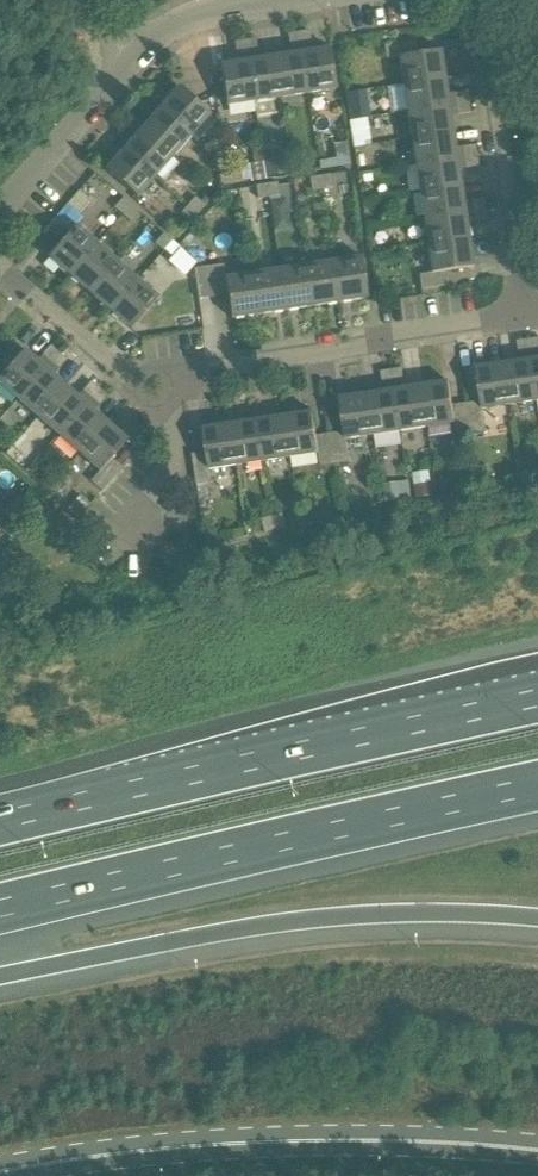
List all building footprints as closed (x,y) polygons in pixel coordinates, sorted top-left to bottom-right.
[(298,33),(300,46),(310,44),(309,31),(298,33)] [(300,46),(298,33),(287,34),(289,47),(300,46)] [(244,41),(246,54),(256,52),(255,40),(244,41)] [(404,86),(444,80),(440,51),(415,54),(413,40),(383,44),(386,60),(399,58),(404,86)] [(246,54),(244,41),(233,43),(235,55),(246,54)] [(329,49),(301,53),(307,94),(335,90),(329,49)] [(307,94),(301,53),(274,57),(280,98),(307,94)] [(280,98),(274,57),(248,61),(254,102),(280,98)] [(254,102),(248,61),(220,65),(226,106),(254,102)] [(444,80),(404,86),(408,112),(448,106),(444,80)] [(160,108),(191,136),(210,114),(179,87),(160,108)] [(455,104),(468,102),(466,92),(454,94),(455,104)] [(469,113),(468,102),(455,104),(457,115),(469,113)] [(452,133),(448,106),(408,112),(412,139),(452,133)] [(160,108),(142,128),(173,156),(191,136),(160,108)] [(142,128),(125,149),(156,176),(173,156),(142,128)] [(452,133),(412,139),(416,165),(456,159),(452,133)] [(463,158),(476,156),(474,146),(461,148),(463,158)] [(156,176),(125,149),(106,170),(137,197),(156,176)] [(287,175),(285,155),(264,157),(266,177),(287,175)] [(477,166),(476,156),(463,158),(465,168),(477,166)] [(456,159),(416,165),(420,192),(460,185),(456,159)] [(250,180),(251,182),(266,180),(264,162),(248,164),(250,180)] [(230,169),(232,183),(243,181),(241,167),(230,169)] [(232,183),(230,169),(219,170),(221,184),(232,183)] [(332,174),(321,176),(322,189),(333,188),(332,174)] [(362,175),(363,183),(373,182),(371,174),(362,175)] [(322,189),(321,176),(310,177),(312,191),(322,189)] [(267,184),(269,197),(279,195),(278,182),(267,184)] [(269,197),(267,184),(256,185),(258,199),(269,197)] [(460,185),(420,192),(424,218),(464,212),(460,185)] [(122,214),(131,204),(123,197),(114,207),(122,214)] [(196,197),(189,205),(199,214),(206,206),(196,197)] [(471,212),(478,209),(484,210),(483,199),(470,201),(471,212)] [(139,212),(131,204),(122,214),(130,221),(139,212)] [(199,214),(189,205),(181,214),(192,222),(199,214)] [(484,210),(471,212),(473,222),(486,220),(484,210)] [(464,212),(424,218),(428,244),(468,238),(464,212)] [(69,276),(97,244),(76,226),(48,257),(69,276)] [(165,250),(173,241),(164,233),(155,243),(163,251),(165,250)] [(468,238),(428,244),(432,273),(417,275),(420,290),(451,286),(449,271),(473,267),(468,238)] [(165,250),(174,258),(181,249),(173,241),(165,250)] [(97,244),(69,276),(90,293),(117,262),(97,244)] [(360,258),(333,262),(339,302),(366,298),(360,258)] [(117,262),(90,293),(110,311),(137,279),(117,262)] [(333,262),(306,266),(312,306),(339,302),(333,262)] [(259,314),(253,274),(224,278),(222,265),(194,269),(193,269),(193,270),(197,300),(226,296),(230,319),(259,314)] [(312,306),(306,266),(279,270),(286,310),(312,306)] [(279,270),(253,274),(259,314),(286,310),(279,270)] [(137,279),(110,311),(131,329),(158,298),(137,279)] [(528,340),(530,353),(537,352),(537,338),(528,340)] [(530,353),(528,340),(518,342),(520,355),(530,353)] [(49,363),(58,353),(51,346),(42,356),(49,363)] [(43,367),(23,349),(0,376),(0,383),(17,398),(43,367)] [(66,360),(58,353),(49,363),(57,370),(66,360)] [(537,402),(531,360),(505,364),(511,406),(537,402)] [(481,401),(467,404),(471,434),(486,432),(483,410),(511,406),(505,364),(476,369),(481,401)] [(43,367),(17,398),(37,415),(63,385),(43,367)] [(402,369),(391,371),(393,384),(404,382),(402,369)] [(393,384),(391,371),(380,373),(382,385),(393,384)] [(91,398),(99,389),(92,382),(83,392),(91,398)] [(471,434),(467,404),(453,406),(449,382),(421,387),(427,428),(455,424),(457,437),(471,434)] [(83,402),(63,385),(37,415),(57,433),(83,402)] [(427,428),(421,387),(395,391),(401,432),(427,428)] [(99,389),(91,398),(98,405),(107,395),(99,389)] [(395,391),(368,395),(374,436),(401,432),(395,391)] [(374,436),(368,395),(340,399),(345,432),(330,434),(335,464),(349,462),(346,440),(374,436)] [(83,402),(57,433),(77,450),(103,420),(83,402)] [(312,412),(284,416),(290,458),(318,454),(320,467),(335,464),(330,434),(315,436),(312,412)] [(290,458),(284,416),(257,420),(264,462),(290,458)] [(127,441),(103,420),(77,450),(100,471),(90,482),(102,492),(122,468),(111,459),(127,441)] [(264,462),(257,420),(231,424),(238,466),(264,462)] [(238,466),(231,424),(203,429),(207,452),(192,454),(197,486),(212,484),(210,470),(238,466)] [(534,462),(522,465),(524,472),(536,470),(534,462)] [(402,501),(400,482),(384,484),(387,503),(402,501)] [(431,483),(415,485),(417,499),(433,496),(431,483)] [(11,503),(21,512),(29,503),(18,494),(11,503)] [(21,512),(11,503),(4,512),(14,520),(21,512)] [(273,516),(276,529),(287,527),(284,514),(273,516)] [(276,529),(273,516),(263,519),(266,532),(276,529)]
